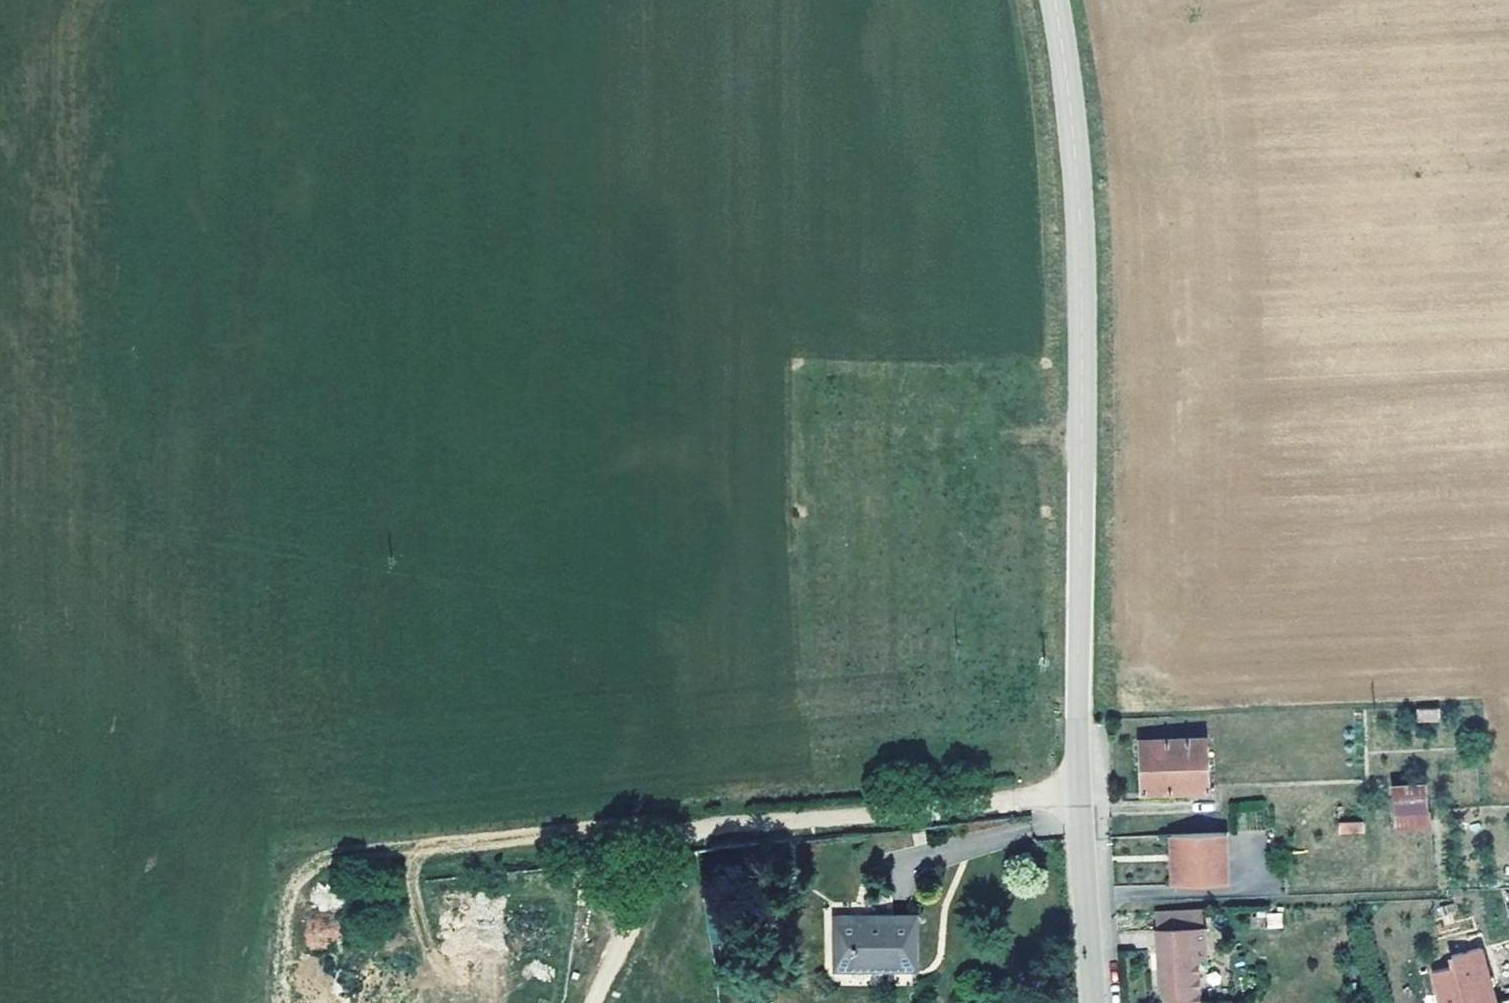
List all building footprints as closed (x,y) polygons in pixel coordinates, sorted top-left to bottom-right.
[(1439,706),(1416,707),(1417,718),(1439,718),(1439,706)] [(1141,793),(1170,791),(1209,789),(1205,738),(1139,740),(1141,793)] [(1391,786),(1393,812),(1429,810),(1427,783),(1391,786)] [(1170,791),(1141,793),(1141,802),(1171,800),(1170,791)] [(1338,821),(1338,833),(1365,833),(1364,821),(1338,821)] [(1224,824),(1169,828),(1173,878),(1227,874),(1224,824)] [(585,895),(577,944),(591,946),(599,896),(585,895)] [(1154,910),(1156,962),(1159,962),(1160,972),(1157,973),(1157,987),(1165,986),(1166,1002),(1198,1002),(1196,958),(1204,958),(1202,908),(1154,910)] [(1282,928),(1282,912),(1265,912),(1266,928),(1282,928)] [(833,916),(834,969),(916,968),(916,917),(833,916)] [(1482,951),(1453,959),(1456,968),(1432,975),(1439,1002),(1496,1002),(1482,951)]
